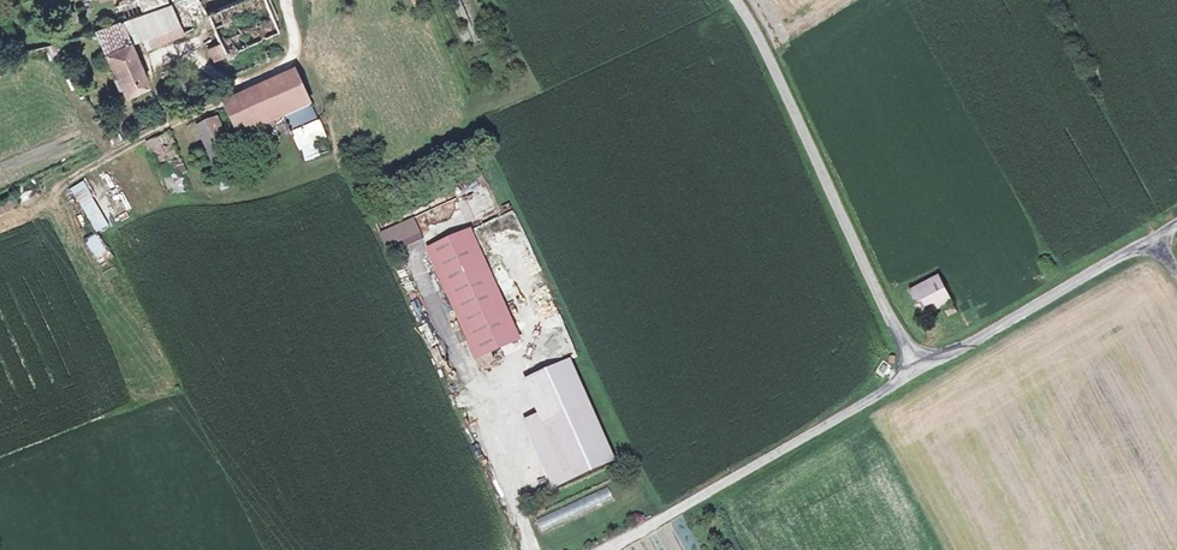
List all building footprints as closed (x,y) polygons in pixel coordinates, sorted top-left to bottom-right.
[(168,4),(120,20),(94,29),(124,91),(148,81),(135,51),(210,19),(219,40),(207,45),(212,58),(225,53),(277,30),(264,0),(233,0),(206,12),(204,9),(199,0),(180,0),(168,4)] [(120,20),(168,4),(166,0),(135,0),(115,7),(120,20)] [(277,30),(225,53),(232,70),(285,48),(277,30)] [(2,68),(56,54),(52,42),(0,55),(0,60),(2,68)] [(248,145),(287,129),(316,116),(299,76),(230,106),(248,145)] [(220,171),(241,162),(222,117),(216,119),(213,114),(203,118),(205,123),(200,126),(220,171)] [(316,116),(287,129),(294,147),(324,134),(316,116)] [(159,168),(181,159),(170,134),(148,142),(159,168)] [(88,179),(97,198),(113,191),(105,172),(88,179)] [(83,204),(97,198),(88,179),(74,185),(72,186),(80,205),(83,204)] [(13,193),(17,202),(38,194),(35,185),(13,193)] [(88,237),(115,275),(130,311),(135,310),(119,272),(93,236),(67,188),(63,190),(88,237)] [(119,212),(126,208),(119,193),(111,197),(119,212)] [(0,199),(0,211),(15,205),(11,195),(0,199)] [(413,217),(377,232),(387,254),(423,239),(413,217)] [(471,358),(514,339),(468,231),(425,249),(471,358)] [(915,288),(927,311),(954,298),(942,274),(915,288)] [(520,419),(549,481),(604,456),(561,359),(520,376),(536,412),(520,419)]
